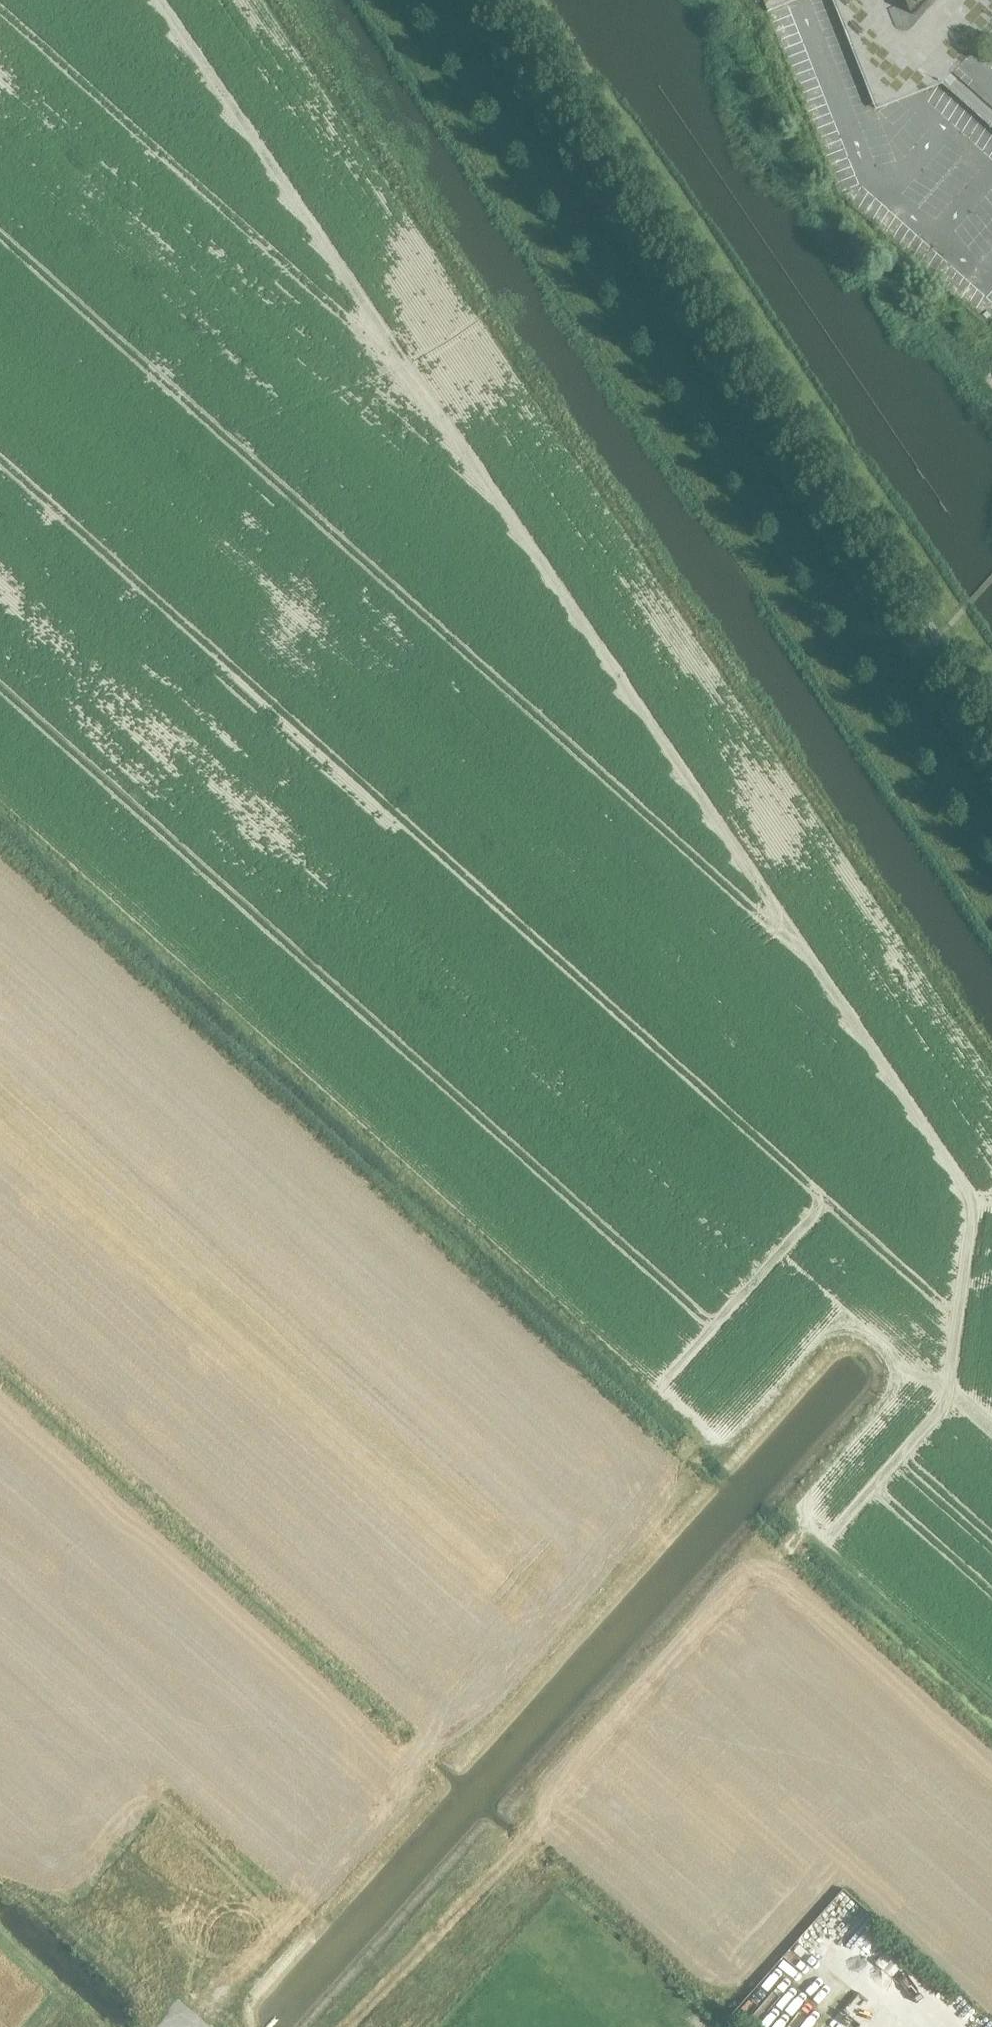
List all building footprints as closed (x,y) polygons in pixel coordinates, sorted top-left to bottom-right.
[(766,8),(788,0),(763,0),(766,8)] [(877,107),(940,84),(943,81),(991,27),(991,0),(834,0),(877,107)]
